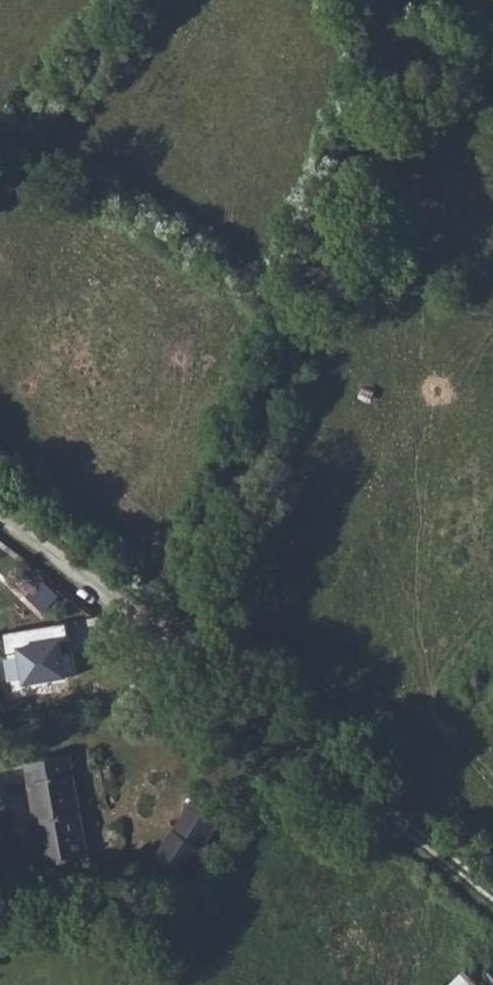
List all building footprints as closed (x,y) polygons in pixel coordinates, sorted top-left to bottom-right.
[(97,665),(104,673),(117,661),(110,654),(97,665)] [(65,775),(74,774),(70,756),(62,758),(65,775)] [(89,858),(74,774),(65,775),(62,758),(25,764),(43,866),(89,858)] [(213,816),(194,803),(174,835),(193,847),(213,816)] [(213,816),(193,847),(200,852),(221,820),(213,816)] [(465,973),(452,984),(477,984),(465,973)]
